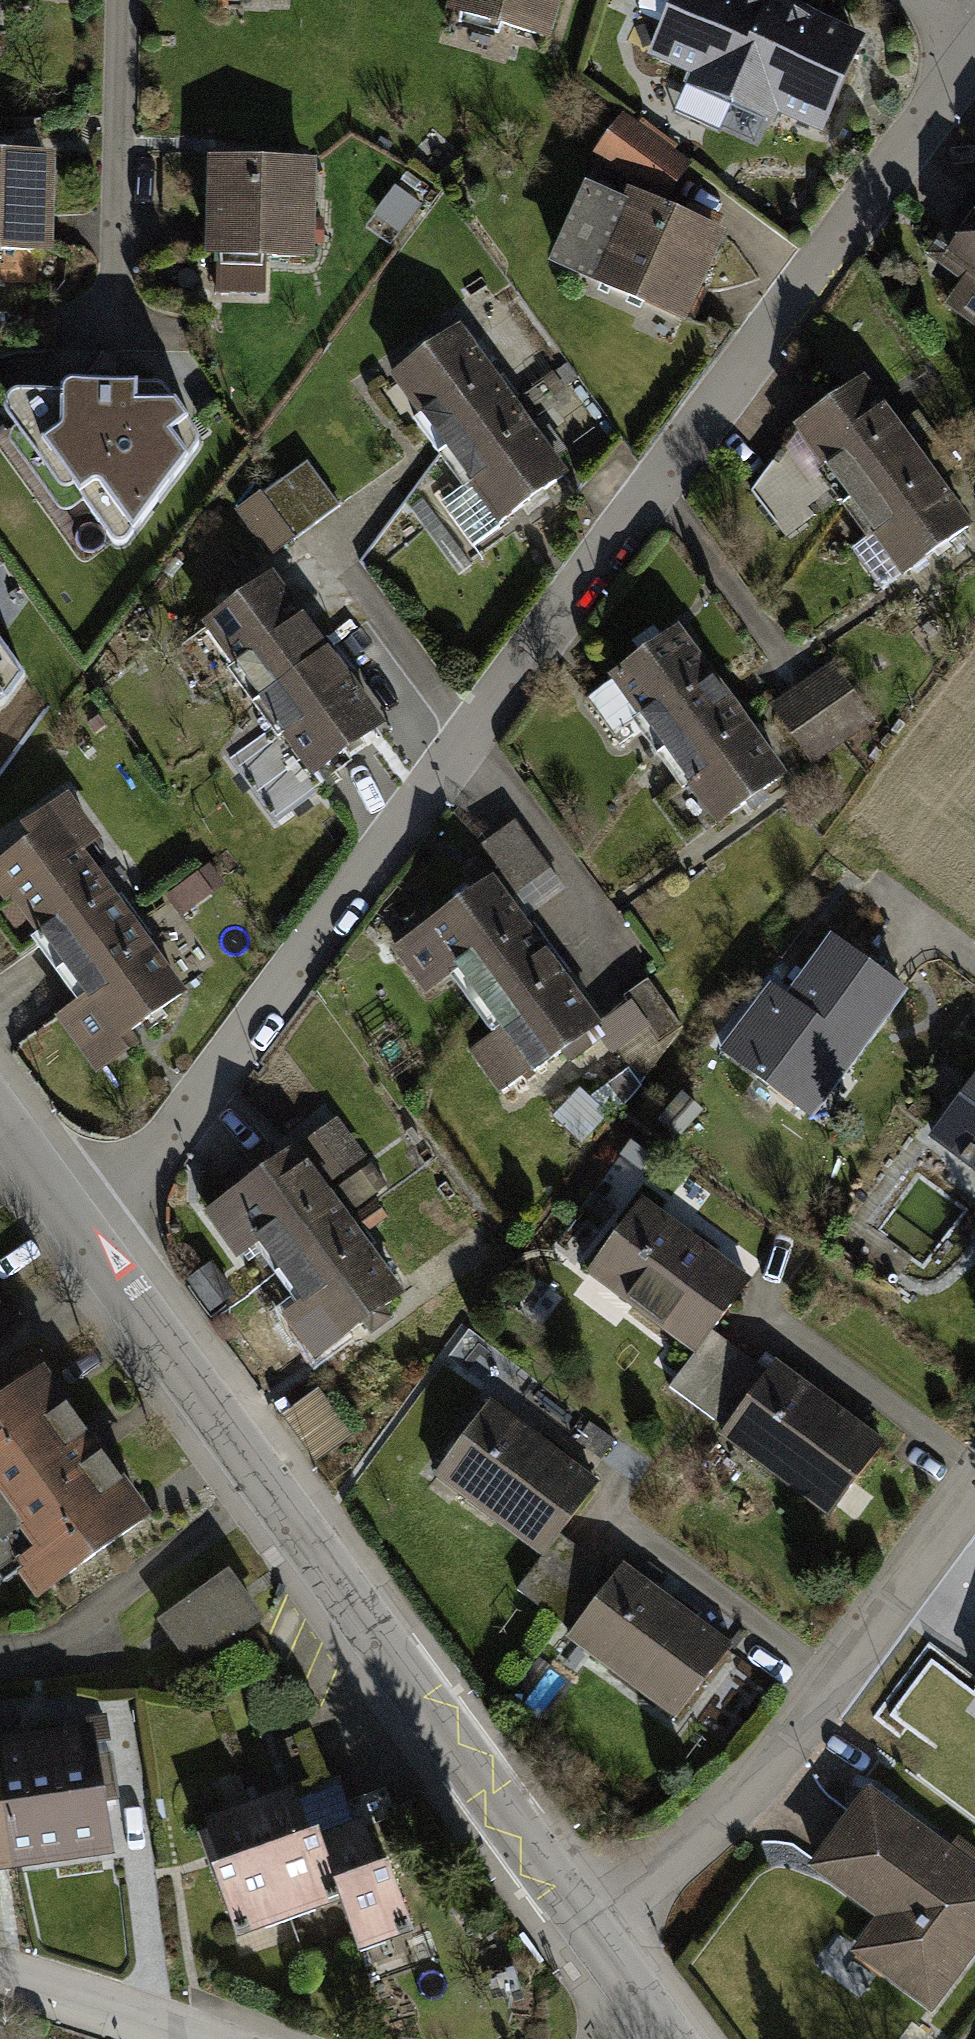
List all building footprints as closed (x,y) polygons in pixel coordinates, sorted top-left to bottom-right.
[(454,13),(544,36),(553,0),(458,0),(454,13)] [(767,0),(668,0),(648,47),(692,65),(688,74),(729,91),(767,0)] [(811,0),(767,0),(729,91),(822,129),(866,23),(811,0)] [(617,110),(592,144),(651,189),(676,155),(617,110)] [(0,153),(0,255),(46,256),(48,154),(0,153)] [(314,157),(208,155),(206,265),(312,267),(314,157)] [(711,227),(616,190),(583,274),(678,312),(711,227)] [(972,192),(907,283),(974,332),(974,194),(972,192)] [(516,398),(464,320),(385,373),(437,450),(516,398)] [(806,431),(758,478),(783,516),(839,478),(851,497),(923,449),(869,367),(796,416),(806,431)] [(199,440),(198,434),(166,391),(160,388),(70,384),(64,389),(62,396),(20,395),(14,399),(14,406),(114,543),(120,544),(128,541),(198,446),(199,440)] [(570,477),(516,398),(437,450),(454,475),(433,488),(471,543),(570,477)] [(856,545),(883,585),(974,524),(923,449),(851,497),(875,533),(856,545)] [(278,557),(347,510),(313,460),(244,508),(278,557)] [(328,645),(275,568),(206,615),(215,628),(195,642),(215,671),(232,659),(256,694),(328,645)] [(733,695),(684,625),(586,693),(614,733),(637,717),(658,747),(733,695)] [(8,705),(26,678),(0,643),(0,710),(8,705)] [(381,723),(328,645),(256,694),(309,772),(381,723)] [(828,666),(773,702),(808,753),(863,717),(828,666)] [(787,772),(733,695),(658,747),(712,824),(787,772)] [(124,902),(83,846),(99,834),(64,787),(24,816),(34,829),(0,854),(0,896),(47,959),(124,902)] [(453,972),(474,1001),(548,949),(496,875),(393,947),(425,992),(453,972)] [(187,987),(124,902),(47,959),(76,999),(57,1013),(98,1069),(130,1045),(122,1035),(187,987)] [(768,986),(727,1046),(818,1109),(899,992),(821,939),(782,996),(768,986)] [(548,949),(474,1001),(495,1031),(474,1046),(503,1088),(599,1020),(548,949)] [(619,997),(641,1040),(678,1021),(656,978),(619,997)] [(921,1134),(956,1159),(944,1176),(974,1199),(974,1061),(921,1134)] [(252,1241),(276,1274),(354,1218),(297,1140),(205,1207),(208,1212),(186,1227),(211,1261),(231,1247),(236,1252),(252,1241)] [(717,1340),(755,1288),(634,1200),(581,1273),(702,1361),(717,1340)] [(354,1218),(276,1274),(298,1305),(284,1315),(308,1347),(327,1333),(333,1342),(407,1289),(354,1218)] [(717,1340),(702,1361),(679,1392),(725,1425),(713,1442),(833,1528),(889,1450),(781,1372),(774,1381),(717,1340)] [(0,1392),(0,1546),(38,1599),(148,1519),(37,1365),(0,1392)] [(563,1531),(601,1479),(480,1392),(427,1465),(548,1552),(563,1531)] [(563,1531),(548,1552),(525,1583),(571,1616),(559,1633),(679,1719),(735,1641),(627,1563),(620,1572),(563,1531)] [(232,1567),(161,1616),(201,1673),(272,1624),(232,1567)] [(0,1739),(0,1866),(107,1849),(88,1726),(0,1739)] [(300,1782),(247,1801),(288,1915),(341,1896),(315,1824),(300,1782)] [(812,1864),(880,1914),(852,1953),(933,2012),(974,1955),(974,1864),(869,1787),(812,1864)] [(288,1915),(247,1801),(204,1817),(219,1857),(209,1860),(239,1943),(291,1925),(288,1915)] [(358,1809),(315,1824),(341,1896),(358,1943),(414,1923),(389,1854),(376,1859),(358,1809)]
